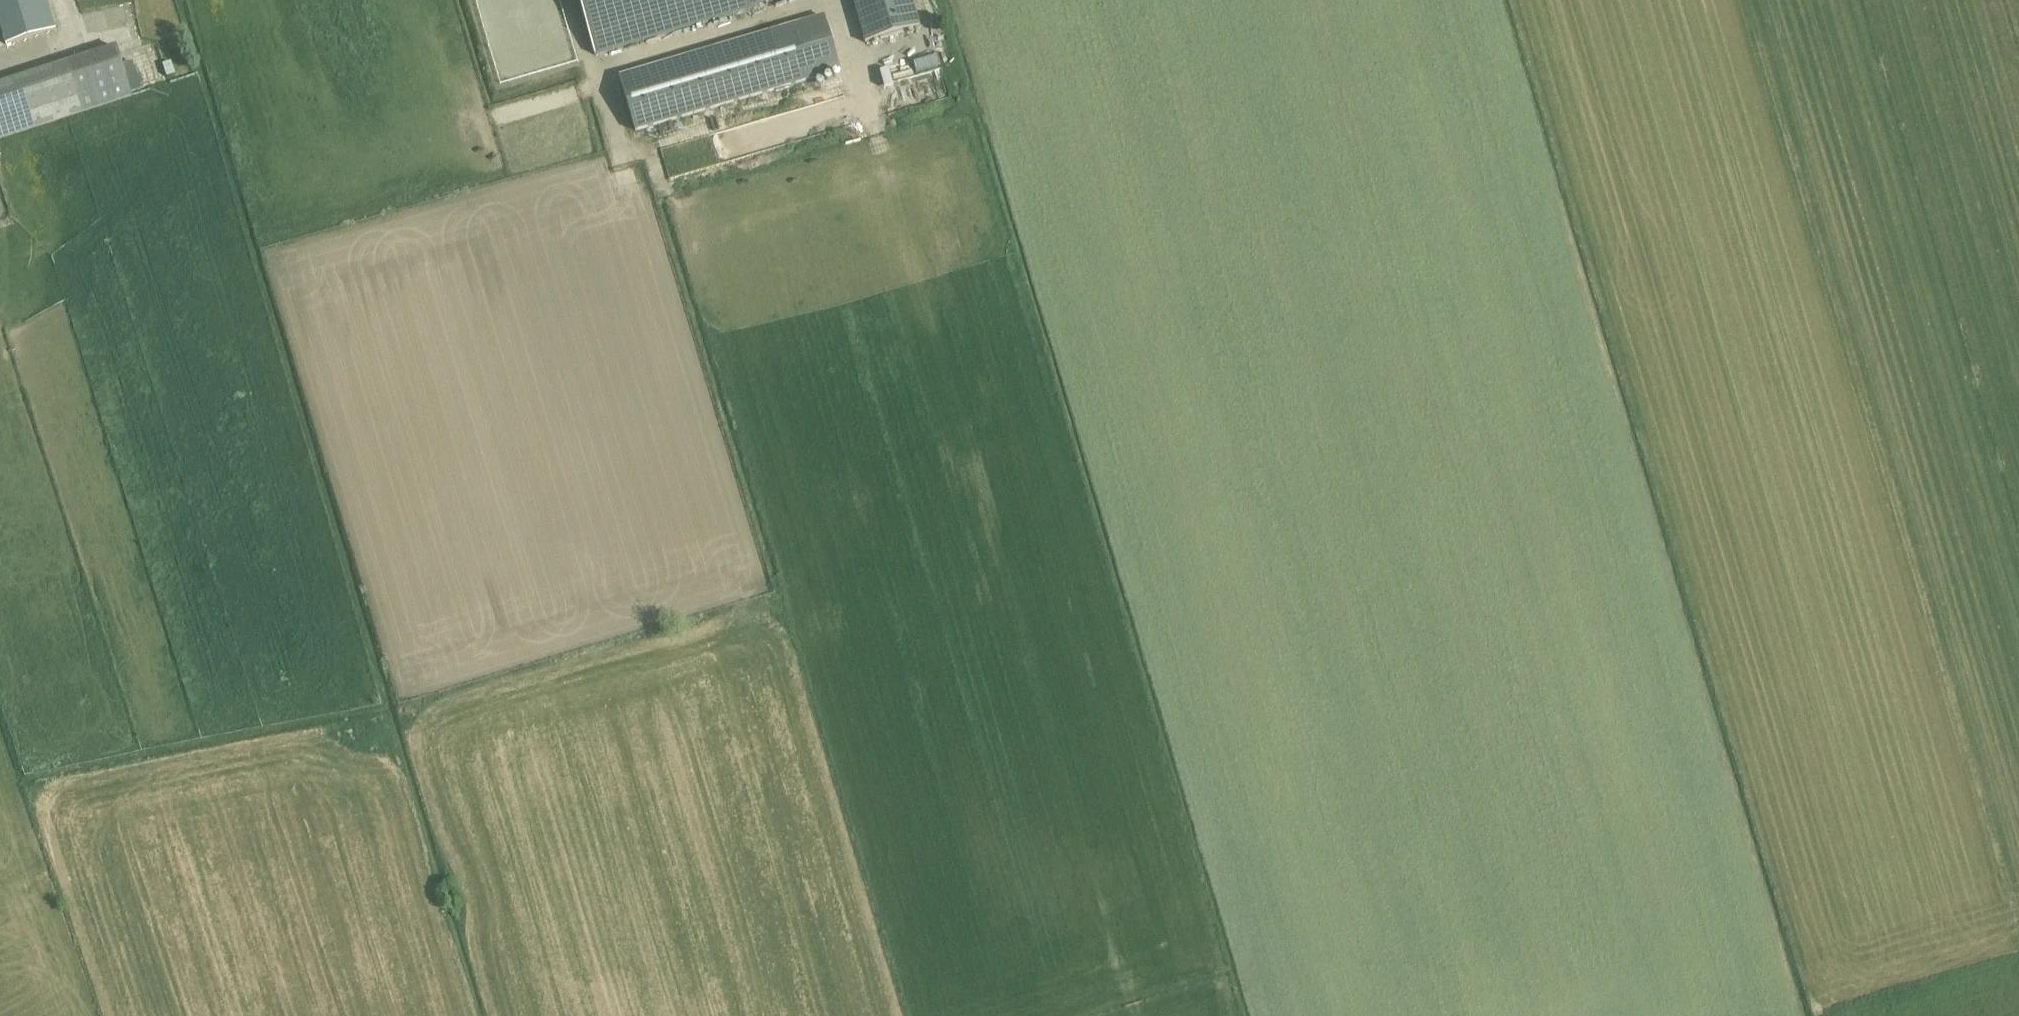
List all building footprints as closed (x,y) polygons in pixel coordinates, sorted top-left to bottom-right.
[(6,43),(55,28),(46,0),(0,0),(0,24),(6,43)] [(594,55),(752,8),(749,0),(578,0),(594,55)] [(919,29),(911,0),(853,0),(866,45),(919,29)] [(824,16),(620,77),(636,131),(840,71),(824,16)] [(0,84),(0,137),(131,97),(116,48),(0,84)]
